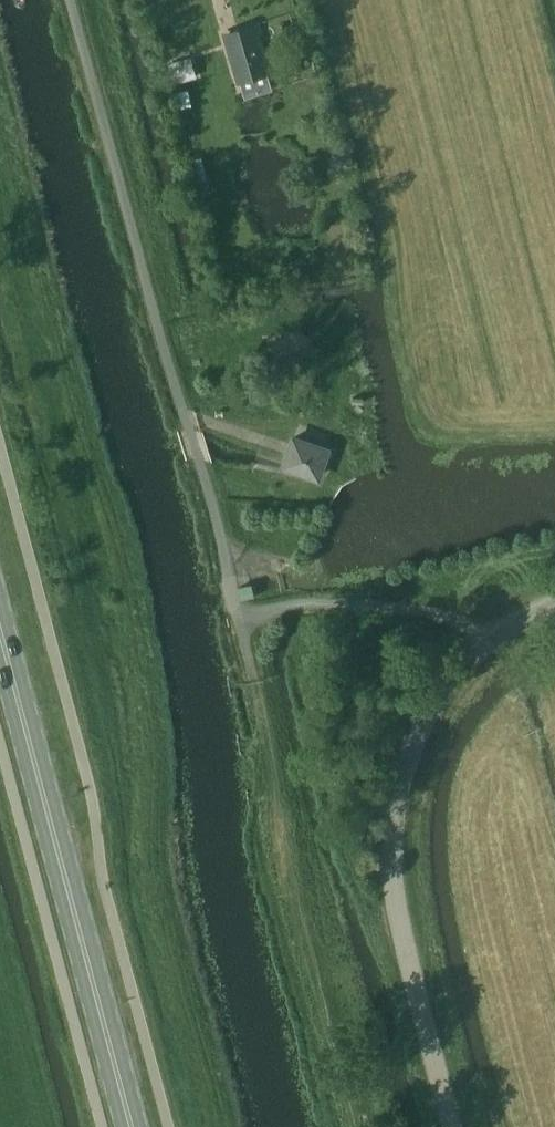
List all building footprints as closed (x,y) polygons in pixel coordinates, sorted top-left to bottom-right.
[(222,33),(232,66),(237,85),(269,76),(264,56),(254,23),(222,33)] [(197,77),(191,57),(168,64),(174,84),(197,77)] [(175,110),(181,138),(197,135),(191,107),(175,110)] [(188,161),(194,183),(207,180),(201,157),(188,161)] [(291,433),(279,468),(320,481),(331,447),(291,433)]
